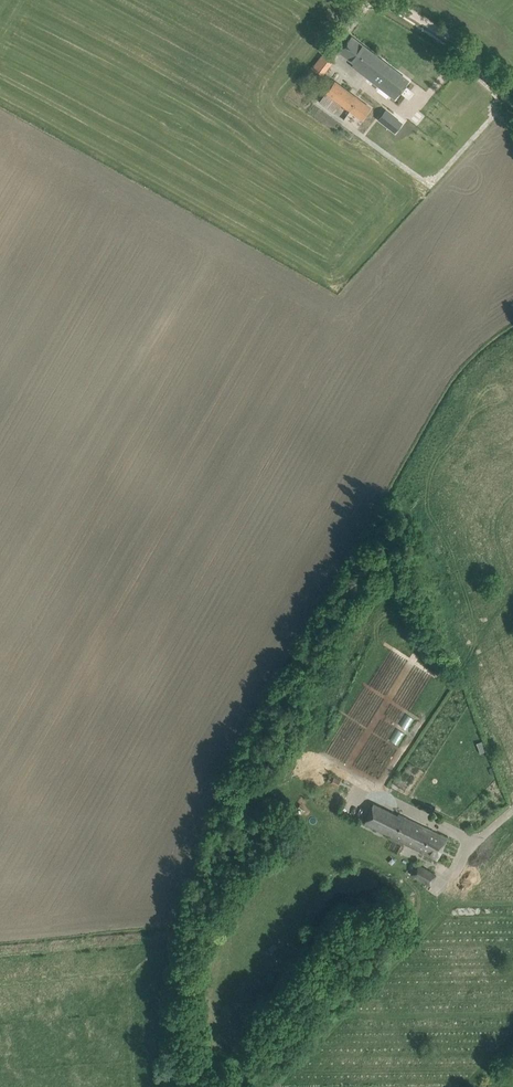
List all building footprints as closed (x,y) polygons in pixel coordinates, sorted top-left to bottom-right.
[(352,65),(395,98),(408,81),(351,36),(339,51),(354,63),(352,65)] [(313,67),(322,74),(331,62),(322,55),(313,67)] [(330,88),(326,93),(350,111),(362,120),(364,117),(370,108),(334,82),(330,88)] [(385,110),(378,119),(384,123),(391,115),(385,110)] [(330,784),(336,787),(340,780),(334,777),(334,778),(329,775),(326,780),(331,783),(330,784)] [(363,825),(437,860),(447,838),(398,815),(397,817),(373,805),(363,825)] [(411,874),(430,885),(436,874),(417,863),(411,874)]
